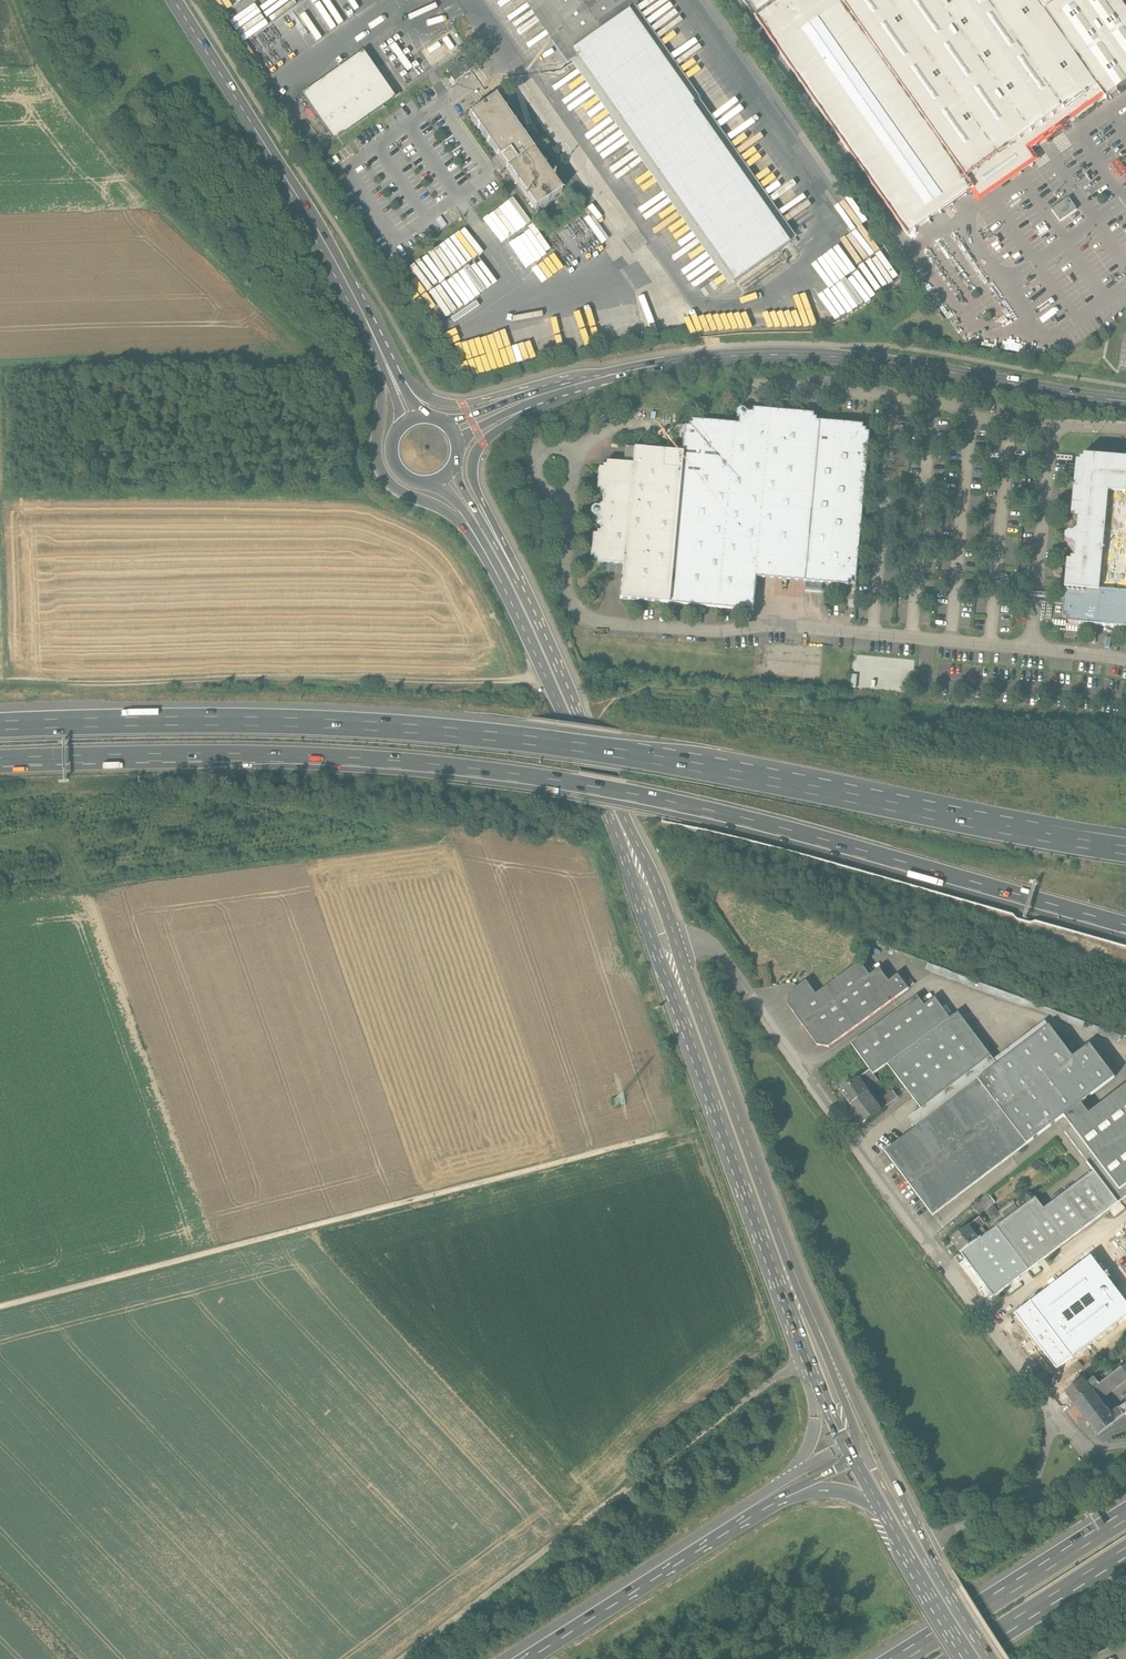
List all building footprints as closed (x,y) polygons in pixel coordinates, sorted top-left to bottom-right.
[(630,0),(533,0),(734,289),(799,243),(630,0)] [(1120,0),(750,0),(749,1),(911,238),(1125,90),(1125,9),(1120,0)] [(392,93),(363,52),(302,94),(334,139),(398,95),(395,91),(392,93)] [(564,186),(502,95),(474,114),(536,205),(564,186)] [(1052,210),(1060,221),(1077,209),(1069,198),(1052,210)] [(898,281),(883,256),(845,278),(848,283),(842,287),(845,292),(849,290),(857,305),(898,281)] [(853,570),(867,431),(858,421),(814,418),(814,413),(739,411),(738,419),(693,415),(683,424),(681,446),(630,443),(629,458),(602,457),(595,462),(593,484),(599,488),(599,497),(595,501),(590,501),(587,504),(587,509),(590,512),(597,516),(596,526),(589,530),(587,549),(595,559),(620,561),(617,590),(621,597),(751,606),(754,573),(845,581),(853,570)] [(1086,457),(1079,466),(1074,516),(1078,522),(1077,535),(1073,537),(1069,537),(1067,538),(1066,539),(1066,543),(1067,544),(1069,546),(1072,546),(1075,549),(1075,560),(1067,565),(1063,615),(1068,623),(1125,629),(1125,461),(1086,457)] [(768,650),(766,663),(820,668),(821,655),(768,650)] [(874,678),(874,691),(884,691),(884,678),(874,678)] [(806,981),(783,998),(817,1045),(828,1047),(910,987),(903,978),(901,979),(898,974),(889,981),(879,968),(870,976),(860,962),(816,994),(806,981)] [(851,1044),(873,1074),(887,1064),(950,1018),(935,998),(924,1006),(917,996),(851,1044)] [(950,1018),(887,1064),(921,1109),(909,1118),(916,1128),(997,1065),(993,1060),(958,1013),(950,1018)] [(916,1128),(884,1151),(933,1215),(1064,1116),(1080,1103),(1114,1078),(1089,1045),(1073,1057),(1049,1026),(1048,1026),(1044,1021),(993,1060),(997,1065),(916,1128)] [(1080,1103),(1064,1116),(1071,1127),(1064,1133),(1094,1171),(1117,1203),(1125,1196),(1125,1086),(1089,1114),(1080,1103)] [(1041,1165),(1034,1160),(1029,1168),(1036,1172),(1041,1165)] [(1044,1209),(1035,1198),(996,1227),(1029,1270),(1117,1203),(1094,1171),(1044,1209)] [(979,1210),(981,1213),(994,1202),(987,1194),(971,1206),(976,1213),(979,1210)] [(1023,1206),(1018,1200),(1015,1203),(1013,1201),(998,1212),(993,1206),(985,1212),(991,1220),(987,1223),(988,1224),(974,1234),(978,1240),(1023,1206)] [(967,1226),(972,1232),(975,1229),(976,1230),(986,1222),(983,1217),(981,1219),(979,1217),(967,1226)] [(954,1245),(960,1253),(978,1240),(974,1234),(972,1232),(967,1226),(950,1239),(952,1241),(951,1241),(954,1245)] [(994,1296),(1029,1270),(996,1227),(961,1253),(994,1296)] [(1014,1313),(1056,1368),(1125,1315),(1125,1302),(1091,1256),(1014,1313)] [(1099,1384),(1092,1390),(1098,1398),(1125,1377),(1125,1363),(1099,1384)] [(1065,1391),(1074,1404),(1092,1390),(1099,1384),(1094,1378),(1089,1382),(1088,1385),(1082,1377),(1065,1391)] [(1074,1404),(1087,1421),(1105,1407),(1098,1398),(1092,1390),(1074,1404)] [(1111,1413),(1111,1415),(1105,1407),(1087,1421),(1098,1435),(1125,1414),(1125,1413),(1125,1402),(1111,1413)]
